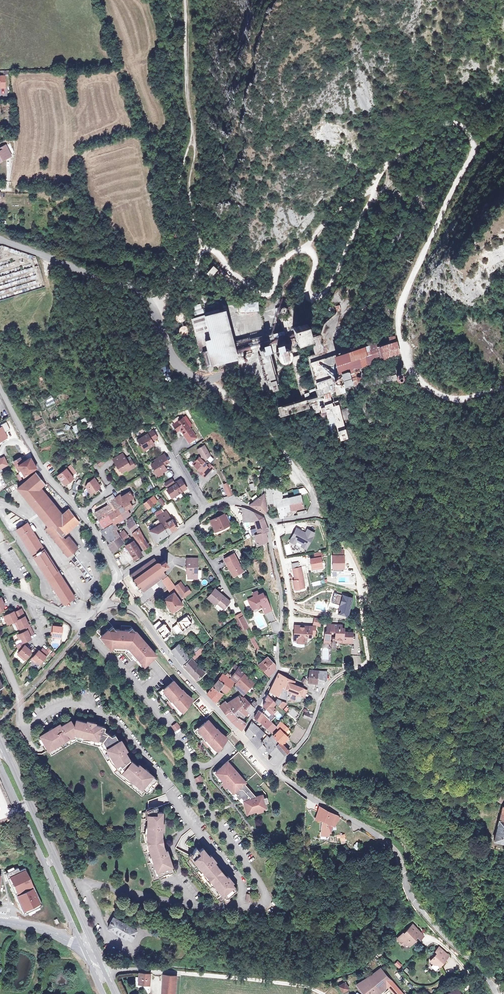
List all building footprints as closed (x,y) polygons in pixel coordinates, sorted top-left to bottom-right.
[(5,157),(4,155),(9,153),(4,144),(1,145),(2,147),(0,149),(0,160),(5,157)] [(398,189),(395,190),(392,194),(393,197),(397,199),(399,198),(402,194),(401,192),(398,189)] [(215,268),(211,265),(206,271),(210,274),(215,268)] [(180,292),(190,334),(203,330),(203,329),(206,328),(196,291),(186,291),(180,292)] [(256,308),(256,297),(251,297),(251,301),(241,301),(241,303),(243,303),(243,309),(256,308)] [(290,313),(296,312),(298,312),(296,303),(288,305),(290,313)] [(343,426),(347,425),(342,419),(349,417),(346,406),(340,408),(339,403),(337,403),(328,367),(334,365),(332,356),(330,348),(323,349),(323,346),(315,348),(316,351),(307,354),(309,361),(315,384),(314,385),(316,393),(312,394),(299,343),(304,341),(303,330),(303,318),(296,312),(290,313),(286,314),(271,318),(272,325),(268,326),(272,342),(271,342),(273,349),(274,349),(288,400),(279,402),(277,394),(273,395),(280,421),(307,414),(305,407),(311,406),(310,401),(318,399),(320,409),(324,408),(330,429),(334,427),(336,436),(343,434),(345,440),(350,439),(348,433),(345,434),(343,426)] [(334,312),(322,322),(328,327),(338,317),(334,312)] [(223,350),(224,358),(241,357),(237,316),(221,318),(222,332),(209,333),(211,352),(223,350)] [(328,340),(328,327),(322,322),(319,331),(321,341),(328,340)] [(351,367),(398,355),(395,340),(383,343),(382,341),(356,348),(342,352),(346,368),(351,367)] [(162,373),(168,370),(165,361),(159,363),(162,373)] [(274,380),(269,363),(264,365),(269,382),(274,380)] [(458,375),(458,380),(467,380),(467,375),(464,375),(464,372),(460,372),(460,375),(458,375)] [(371,420),(359,392),(355,393),(368,421),(371,420)] [(52,397),(45,400),(48,406),(55,403),(52,397)] [(181,429),(187,438),(194,433),(183,416),(174,422),(178,428),(180,427),(182,429),(181,429)] [(154,443),(152,439),(151,438),(152,437),(153,439),(157,436),(153,429),(137,438),(140,443),(141,443),(145,449),(154,443)] [(201,454),(199,456),(203,459),(204,457),(205,458),(209,453),(204,443),(197,447),(201,454)] [(402,450),(402,443),(390,445),(391,451),(402,450)] [(127,467),(127,468),(131,465),(131,467),(135,464),(130,456),(126,458),(123,452),(114,457),(122,470),(127,467)] [(161,469),(162,471),(166,468),(163,463),(164,461),(166,462),(169,460),(164,453),(154,459),(155,460),(151,463),(155,469),(159,470),(161,469)] [(200,468),(205,473),(213,465),(209,462),(207,464),(205,463),(206,462),(203,459),(199,456),(199,455),(195,459),(196,461),(194,464),(199,469),(200,468)] [(36,466),(31,456),(22,461),(20,456),(14,460),(19,469),(21,468),(24,473),(36,466)] [(97,459),(96,460),(99,465),(105,460),(101,456),(97,459)] [(401,472),(397,465),(392,468),(388,470),(392,478),(401,472)] [(73,476),(67,467),(58,473),(65,482),(73,476)] [(44,526),(67,554),(71,551),(72,550),(77,546),(68,534),(62,538),(60,535),(79,521),(69,507),(68,508),(59,515),(38,489),(45,483),(36,470),(17,485),(47,524),(44,526)] [(101,486),(95,477),(89,481),(87,485),(88,487),(91,492),(101,486)] [(182,490),(181,489),(180,488),(182,487),(182,488),(186,485),(181,477),(175,481),(176,482),(168,487),(173,495),(182,490)] [(77,491),(80,483),(74,481),(71,488),(77,491)] [(224,486),(224,488),(228,496),(230,495),(234,494),(229,485),(229,484),(228,483),(224,486)] [(282,494),(281,494),(276,495),(274,486),(266,487),(268,498),(267,498),(269,513),(271,512),(275,511),(276,516),(280,517),(284,517),(283,514),(286,513),(286,510),(302,506),(300,494),(289,496),(288,490),(282,494)] [(122,501),(124,503),(126,507),(127,506),(132,504),(129,498),(133,497),(131,491),(122,494),(121,493),(115,496),(119,502),(122,501)] [(108,512),(117,507),(124,503),(122,501),(119,502),(115,496),(115,495),(114,493),(106,497),(109,502),(96,510),(99,517),(100,517),(108,512)] [(267,510),(264,494),(259,498),(254,501),(250,504),(265,512),(267,510)] [(148,506),(153,502),(149,497),(144,501),(148,506)] [(117,507),(123,516),(130,512),(126,507),(124,503),(117,507)] [(114,521),(123,516),(117,507),(108,512),(112,520),(113,521),(113,522),(114,521)] [(164,526),(168,524),(167,521),(172,517),(168,512),(167,509),(164,510),(162,507),(155,511),(157,515),(159,518),(160,519),(153,523),(155,526),(150,529),(152,534),(164,526)] [(244,520),(245,520),(250,519),(254,519),(255,513),(244,507),(244,520)] [(112,520),(108,512),(100,517),(99,517),(94,520),(99,528),(112,520)] [(220,527),(220,526),(228,522),(224,512),(210,519),(215,529),(220,527)] [(254,519),(257,532),(268,530),(263,517),(255,513),(254,519)] [(130,529),(137,525),(135,521),(134,519),(131,515),(127,518),(129,521),(127,523),(130,529)] [(168,524),(172,530),(178,526),(176,522),(175,522),(172,517),(167,521),(168,524)] [(117,526),(114,521),(113,522),(101,529),(110,540),(118,533),(116,527),(117,526)] [(27,522),(17,529),(64,604),(72,598),(75,597),(27,522)] [(205,523),(197,527),(203,538),(211,533),(205,523)] [(168,532),(164,526),(152,534),(156,540),(168,532)] [(148,544),(143,536),(138,527),(132,532),(144,547),(148,544)] [(306,532),(297,527),(290,540),(295,542),(297,539),(303,542),(302,545),(306,547),(315,532),(308,528),(306,532)] [(124,529),(118,533),(121,537),(127,533),(124,529)] [(269,534),(268,530),(257,532),(255,533),(256,536),(257,542),(268,541),(267,534),(269,534)] [(121,537),(123,541),(124,542),(125,544),(125,543),(132,539),(127,532),(127,533),(121,537)] [(111,550),(123,541),(121,537),(118,533),(110,540),(107,542),(111,550)] [(125,543),(129,548),(131,551),(135,556),(141,552),(140,549),(137,546),(133,540),(132,539),(125,543)] [(343,548),(334,548),(333,554),(332,569),(344,570),(344,554),(343,554),(343,548)] [(322,550),(314,551),(315,556),(310,557),(312,568),(322,566),(321,556),(323,555),(322,550)] [(223,557),(233,574),(242,569),(233,551),(223,557)] [(162,575),(165,573),(163,570),(164,565),(167,563),(164,558),(161,560),(156,559),(154,556),(130,573),(129,573),(130,574),(135,581),(140,590),(144,587),(146,586),(162,575)] [(196,575),(196,556),(185,556),(185,566),(187,566),(187,575),(196,575)] [(299,561),(291,562),(292,567),(293,567),(295,579),(293,579),(295,588),(305,586),(301,565),(300,566),(299,561)] [(185,600),(182,596),(180,593),(167,575),(164,577),(165,578),(163,579),(171,591),(163,598),(172,610),(185,600)] [(182,587),(178,581),(174,584),(181,593),(182,595),(190,590),(186,585),(182,587)] [(215,600),(223,606),(229,599),(214,587),(207,595),(214,601),(215,600)] [(270,608),(266,597),(264,597),(263,594),(261,591),(257,592),(257,591),(252,594),(253,595),(247,597),(251,607),(256,605),(256,606),(260,604),(263,611),(270,608)] [(343,594),(334,591),(331,601),(340,604),(338,611),(347,614),(352,597),(347,595),(347,596),(343,595),(343,594)] [(21,617),(14,620),(16,625),(18,624),(20,627),(25,625),(26,627),(29,625),(29,623),(28,623),(21,608),(17,609),(21,617)] [(5,618),(7,623),(14,620),(21,617),(17,609),(14,611),(14,610),(5,614),(7,617),(5,618)] [(242,614),(239,617),(236,619),(238,624),(241,622),(244,628),(248,626),(242,614)] [(144,641),(137,633),(132,627),(129,630),(127,632),(124,631),(121,631),(119,631),(117,631),(115,628),(113,626),(108,620),(96,631),(102,636),(103,638),(106,641),(111,647),(115,652),(125,652),(132,660),(134,658),(136,660),(142,667),(144,664),(153,657),(156,654),(148,646),(147,646),(144,642),(144,641)] [(344,641),(345,633),(352,634),(352,631),(343,630),(344,628),(341,628),(341,623),(337,623),(337,622),(332,622),(332,623),(327,622),(327,631),(324,631),(324,641),(329,641),(330,629),(334,629),(335,630),(335,637),(337,640),(337,641),(344,641)] [(62,626),(53,624),(52,634),(55,634),(55,636),(61,637),(62,626)] [(311,634),(311,625),(304,624),(303,625),(303,626),(300,626),(300,624),(294,624),(293,634),(297,634),(297,639),(297,641),(305,641),(306,635),(311,635),(311,634)] [(23,641),(31,637),(29,634),(33,633),(29,625),(26,627),(27,629),(17,633),(19,638),(21,637),(22,641),(23,641)] [(202,643),(211,638),(207,632),(198,637),(202,643)] [(170,639),(175,645),(178,642),(181,640),(176,634),(170,639)] [(258,647),(253,636),(250,638),(255,648),(258,647)] [(24,644),(23,641),(22,641),(21,642),(16,644),(18,647),(19,650),(18,651),(21,653),(20,655),(24,658),(31,650),(24,644)] [(175,645),(171,648),(182,662),(189,655),(178,642),(175,645)] [(191,654),(198,649),(196,646),(189,652),(191,654)] [(198,649),(191,654),(194,657),(204,648),(202,646),(198,649)] [(38,649),(31,658),(35,661),(36,660),(39,662),(48,652),(43,647),(40,650),(38,649)] [(156,654),(153,657),(173,681),(179,676),(158,652),(156,654)] [(274,669),(275,668),(275,665),(271,660),(267,656),(258,663),(268,675),(274,669)] [(197,678),(201,674),(204,671),(192,657),(183,664),(197,678)] [(215,674),(219,671),(213,665),(210,669),(215,674)] [(236,680),(243,671),(238,666),(231,676),(236,680)] [(316,682),(316,683),(325,685),(327,670),(311,669),(308,680),(316,682)] [(277,693),(279,694),(283,686),(282,686),(287,677),(278,672),(269,690),(276,695),(277,693)] [(219,688),(220,687),(223,682),(228,686),(233,681),(222,673),(218,679),(207,691),(206,691),(215,699),(221,692),(221,691),(222,690),(219,688)] [(236,683),(235,685),(236,686),(237,688),(242,693),(245,690),(253,681),(244,673),(236,683)] [(294,680),(287,677),(282,686),(283,686),(292,691),(289,697),(295,699),(297,693),(299,694),(300,694),(303,687),(299,685),(294,683),(294,680)] [(164,689),(162,691),(163,693),(169,699),(170,698),(172,701),(171,702),(174,705),(178,709),(178,710),(180,708),(183,710),(192,698),(185,692),(182,689),(181,690),(173,681),(164,689)] [(223,682),(220,687),(224,691),(228,686),(223,682)] [(283,686),(279,694),(289,697),(292,691),(283,686)] [(262,711),(270,719),(275,715),(271,712),(275,708),(272,704),(276,701),(267,693),(264,698),(266,699),(262,703),(265,707),(261,711),(262,711)] [(237,695),(227,702),(231,707),(234,710),(237,707),(240,704),(242,702),(240,699),(242,696),(237,695)] [(240,704),(244,708),(250,701),(249,700),(248,701),(243,696),(242,696),(240,699),(242,702),(240,704)] [(199,697),(193,703),(205,717),(212,712),(199,697)] [(285,701),(277,698),(276,701),(281,706),(285,701)] [(244,708),(248,711),(249,712),(253,707),(252,706),(255,703),(256,702),(253,699),(250,701),(244,708)] [(219,705),(225,712),(231,707),(227,702),(225,700),(219,705)] [(244,714),(248,711),(244,708),(240,704),(237,707),(242,712),(244,714)] [(234,710),(231,707),(225,712),(230,717),(241,728),(245,721),(241,718),(237,714),(234,710)] [(242,712),(237,707),(234,710),(237,714),(241,718),(244,714),(242,712)] [(253,716),(258,720),(262,711),(261,711),(258,708),(253,716)] [(273,731),(277,726),(276,725),(270,719),(262,711),(258,720),(261,722),(267,727),(273,731)] [(58,727),(59,729),(56,731),(53,728),(53,727),(49,729),(50,730),(41,735),(48,747),(49,749),(52,755),(77,740),(99,746),(115,772),(143,795),(147,790),(157,777),(149,771),(150,770),(146,767),(146,768),(143,771),(140,768),(141,767),(142,768),(143,766),(139,763),(138,764),(131,758),(125,750),(127,749),(124,744),(123,745),(123,746),(122,747),(119,744),(121,743),(116,733),(112,735),(109,732),(105,730),(106,726),(95,723),(95,725),(91,724),(91,722),(92,722),(93,721),(88,719),(87,721),(77,719),(76,723),(73,724),(71,720),(62,725),(61,723),(56,726),(57,728),(58,727)] [(198,728),(196,730),(198,732),(203,738),(205,737),(207,740),(206,741),(209,744),(212,749),(214,747),(217,749),(227,738),(219,732),(217,728),(216,729),(208,720),(198,728)] [(273,734),(280,740),(281,741),(284,739),(287,735),(283,732),(288,727),(280,720),(276,725),(277,726),(278,727),(279,727),(273,734)] [(265,747),(267,748),(274,740),(267,735),(262,740),(259,737),(264,732),(250,722),(245,732),(261,751),(265,747)] [(274,740),(277,743),(280,740),(273,734),(273,733),(271,731),(267,735),(274,740)] [(231,732),(226,736),(227,738),(239,751),(244,747),(231,732)] [(267,748),(272,753),(278,747),(276,745),(277,743),(274,740),(267,748)] [(278,747),(272,753),(271,756),(276,760),(279,758),(278,757),(289,749),(283,743),(281,741),(280,740),(277,743),(276,745),(278,747)] [(232,757),(228,761),(217,771),(216,771),(218,773),(217,774),(219,777),(223,781),(224,781),(225,780),(227,783),(226,784),(227,785),(229,788),(231,790),(233,789),(234,791),(236,794),(235,795),(237,797),(239,799),(241,797),(243,800),(244,805),(245,810),(249,809),(249,811),(255,809),(262,808),(261,806),(264,806),(264,803),(268,802),(266,797),(266,793),(259,786),(265,781),(264,780),(257,772),(239,751),(232,757)] [(316,817),(323,818),(324,818),(328,811),(321,806),(319,805),(316,817)] [(163,839),(163,829),(165,829),(165,823),(163,823),(163,821),(163,810),(159,810),(159,806),(157,806),(153,806),(149,806),(149,809),(142,812),(142,842),(154,880),(161,877),(165,876),(176,872),(171,859),(172,859),(170,855),(166,856),(166,854),(169,852),(168,848),(166,848),(163,839)] [(338,815),(328,811),(324,818),(328,819),(327,830),(329,830),(330,830),(331,827),(332,825),(334,825),(334,820),(338,815)] [(189,861),(222,901),(227,897),(238,887),(233,881),(231,879),(232,878),(231,877),(229,874),(228,875),(215,860),(217,859),(214,856),(213,855),(212,856),(210,854),(204,846),(200,849),(197,845),(193,853),(189,861)] [(18,865),(7,870),(25,911),(31,908),(35,906),(36,909),(40,907),(39,904),(42,903),(36,890),(29,876),(28,873),(25,865),(19,868),(18,865)] [(113,929),(119,933),(126,937),(127,936),(132,939),(138,929),(115,916),(109,926),(113,929)] [(410,943),(415,938),(413,936),(415,934),(416,935),(420,931),(413,923),(404,932),(403,931),(397,937),(403,943),(410,943)] [(440,964),(447,956),(446,955),(447,953),(439,946),(436,950),(437,952),(430,959),(434,963),(438,962),(440,964)] [(398,961),(394,964),(398,969),(402,966),(398,961)] [(386,987),(393,982),(387,976),(381,968),(371,976),(356,984),(363,993),(377,993),(386,987)] [(398,972),(394,974),(399,981),(403,979),(398,972)] [(139,973),(138,985),(148,986),(148,985),(150,985),(151,974),(139,973)] [(177,976),(164,975),(163,993),(175,993),(177,976)] [(392,993),(404,993),(396,984),(393,982),(386,987),(387,988),(392,993)]
